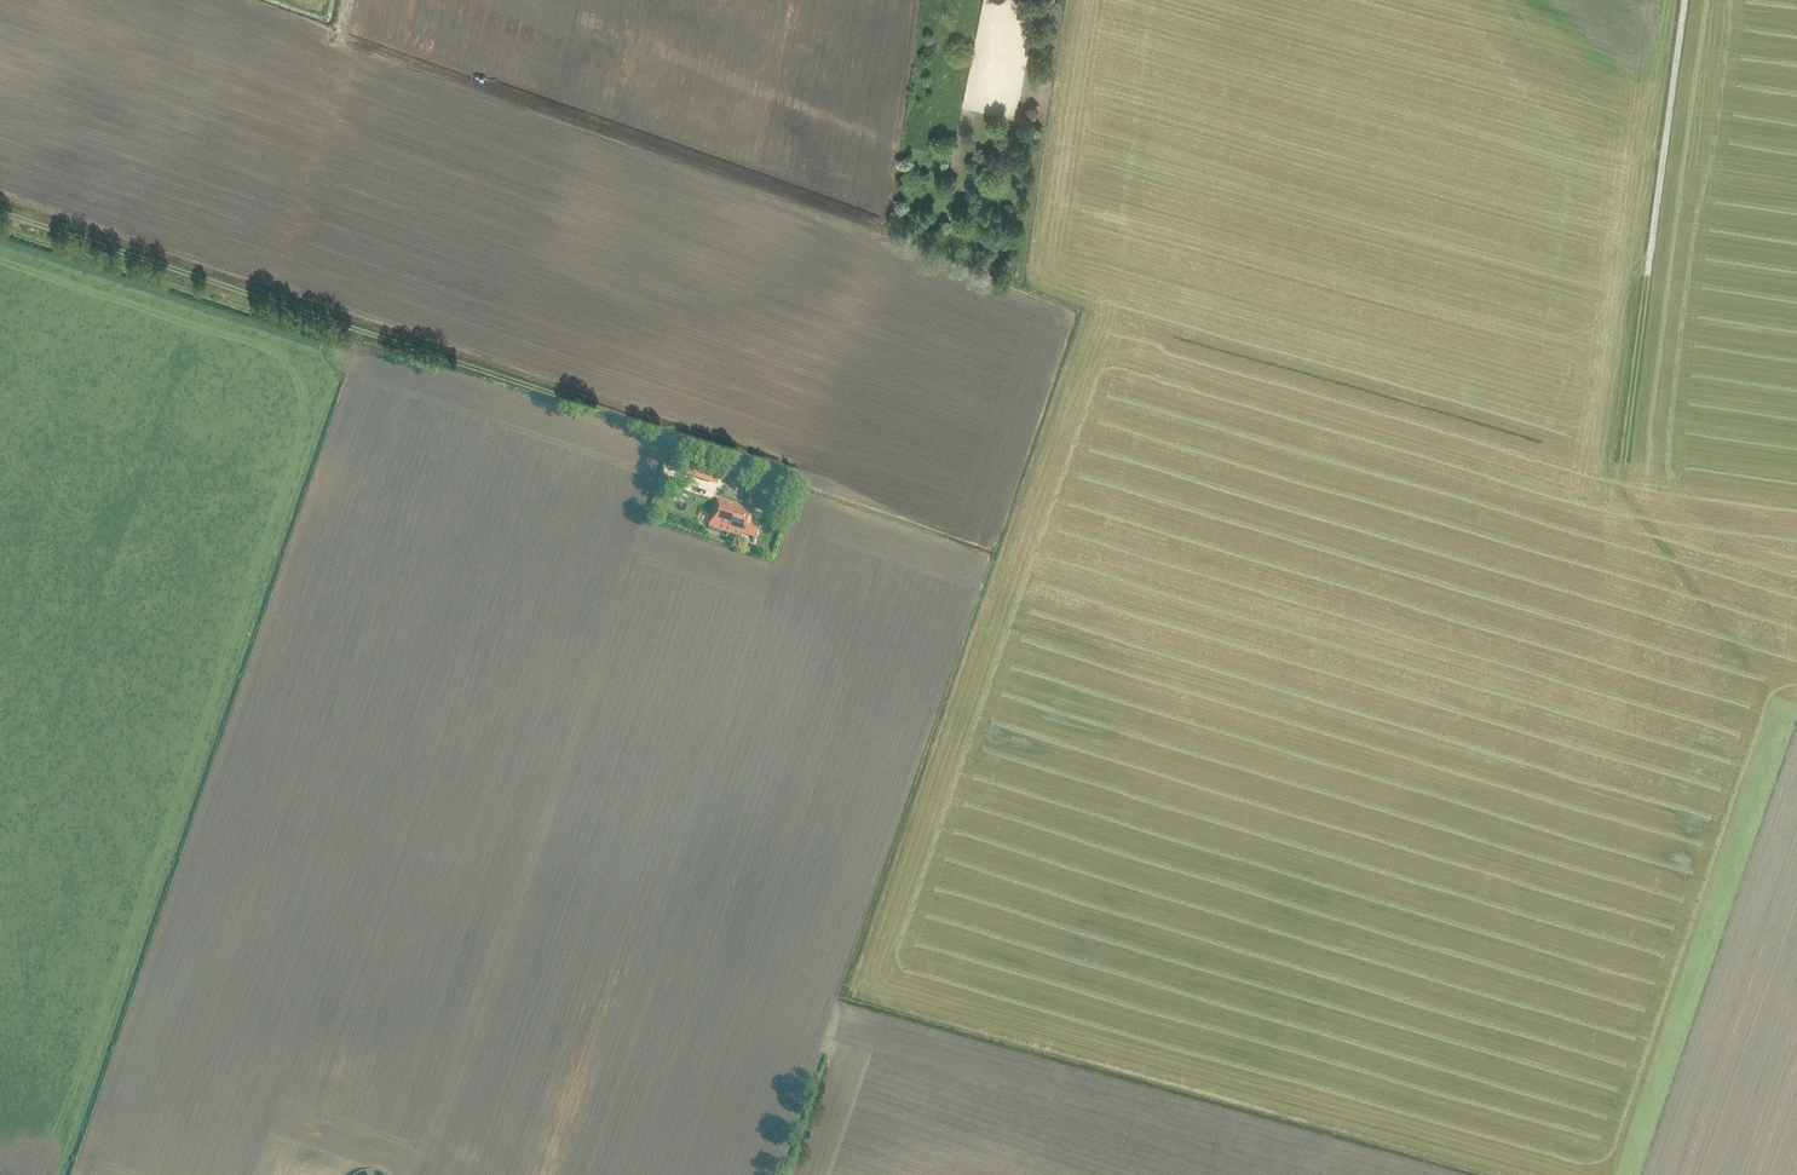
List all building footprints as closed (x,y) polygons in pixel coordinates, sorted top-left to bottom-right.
[(723,485),(725,472),(700,467),(697,480),(723,485)] [(753,502),(747,500),(745,507),(751,509),(753,502)] [(718,501),(708,529),(739,538),(740,535),(754,539),(758,529),(752,527),(755,516),(744,512),(744,510),(718,501)]
